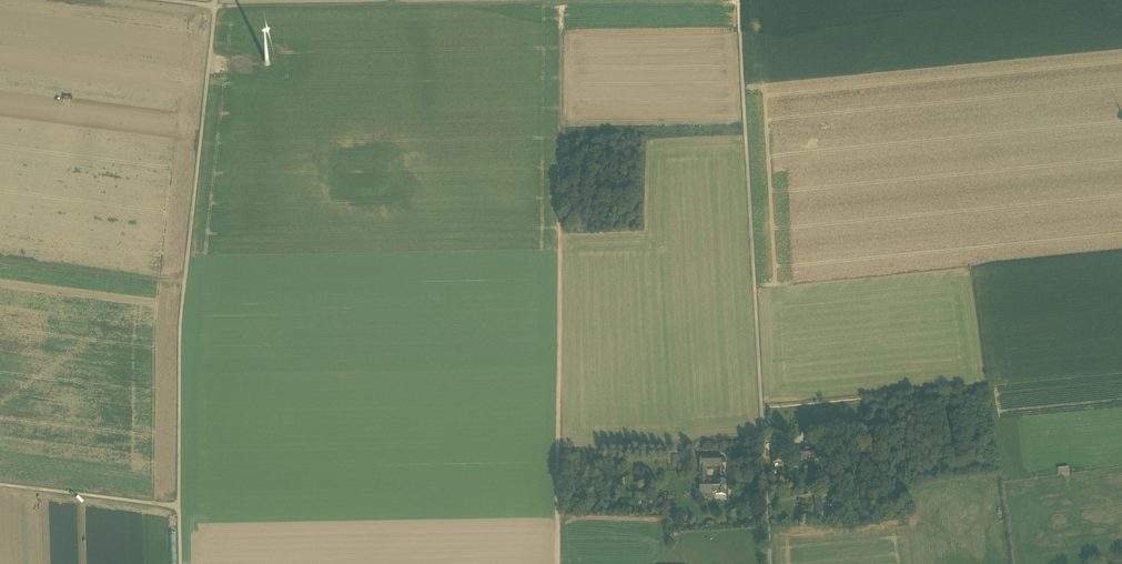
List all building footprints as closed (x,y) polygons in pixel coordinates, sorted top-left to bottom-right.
[(813,449),(800,450),(799,450),(800,461),(809,460),(809,459),(814,458),(814,454),(814,449),(813,449)] [(782,450),(772,450),(773,464),(783,463),(782,450)] [(707,466),(722,466),(721,460),(714,460),(714,458),(700,458),(700,479),(707,479),(707,466)] [(726,481),(699,481),(699,495),(715,495),(715,496),(726,496),(726,481)] [(896,487),(890,488),(891,499),(895,499),(895,501),(901,500),(900,498),(899,486),(896,487)] [(827,497),(815,498),(817,514),(824,514),(824,519),(830,518),(830,517),(829,517),(829,514),(831,514),(831,510),(828,510),(827,497)]
